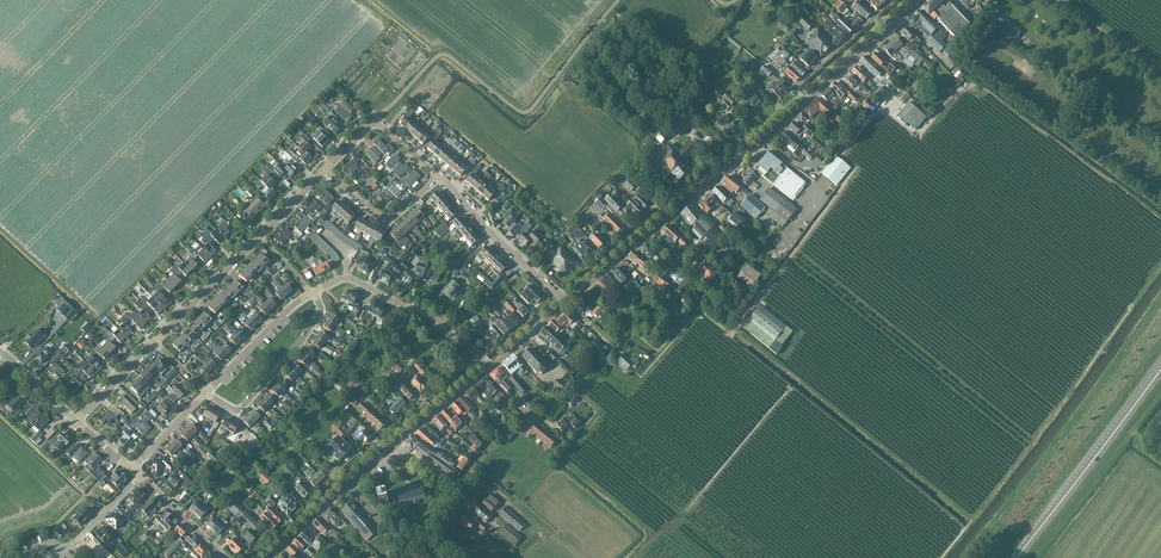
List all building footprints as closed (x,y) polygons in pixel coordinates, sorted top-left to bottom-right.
[(848,10),(846,8),(847,8),(838,0),(832,6),(844,16),(848,10)] [(881,0),(871,0),(873,1),(870,3),(877,11),(885,4),(881,0)] [(962,33),(963,32),(965,34),(975,25),(952,0),(950,0),(946,3),(948,6),(945,8),(938,0),(933,0),(923,9),(929,16),(930,15),(935,20),(937,18),(940,21),(956,39),(957,39),(960,42),(965,37),(962,33)] [(974,2),(971,0),(960,0),(969,9),(971,6),(971,7),(974,3),(974,2)] [(871,14),(862,5),(858,2),(853,7),(857,10),(866,19),(871,14)] [(951,41),(946,46),(941,41),(945,37),(935,25),(919,11),(908,21),(915,30),(917,28),(922,32),(928,39),(927,41),(940,53),(943,50),(950,57),(958,48),(951,41)] [(799,14),(794,18),(798,22),(808,31),(812,26),(802,17),(799,14)] [(853,31),(838,17),(835,14),(835,15),(833,17),(833,18),(832,19),(832,20),(833,21),(833,22),(837,25),(848,36),(853,31)] [(854,30),(861,23),(855,16),(848,24),(854,30)] [(1005,17),(999,24),(1018,37),(1023,30),(1005,17)] [(779,26),(785,32),(790,27),(783,21),(779,26)] [(836,46),(846,38),(840,32),(830,22),(826,26),(829,29),(829,33),(834,38),(831,40),(836,46)] [(916,45),(920,42),(908,28),(901,34),(908,41),(910,40),(912,42),(913,41),(916,45)] [(820,57),(832,45),(818,30),(809,39),(810,40),(807,43),(820,57)] [(905,43),(902,46),(895,39),(890,44),(901,57),(903,55),(906,58),(905,59),(914,64),(916,61),(920,56),(917,55),(913,51),(905,43)] [(890,44),(884,49),(890,57),(892,59),(894,59),(896,59),(897,58),(898,60),(899,59),(902,62),(910,67),(911,68),(913,66),(917,69),(918,67),(914,64),(905,59),(906,58),(903,55),(901,57),(890,44)] [(778,49),(776,50),(780,53),(780,54),(784,57),(785,58),(786,59),(790,55),(788,53),(784,50),(782,48),(781,47),(779,47),(778,49)] [(776,50),(778,49),(777,49),(768,56),(773,61),(782,69),(784,73),(796,83),(801,77),(792,70),(793,69),(791,67),(783,60),(785,58),(784,57),(780,54),(780,53),(776,50)] [(816,59),(809,52),(807,50),(799,58),(800,59),(809,67),(816,59)] [(875,53),(870,59),(880,68),(885,73),(889,77),(892,75),(883,65),(885,62),(875,53)] [(868,69),(874,63),(866,56),(860,62),(868,69)] [(748,61),(756,67),(759,63),(752,57),(748,61)] [(801,77),(806,73),(795,63),(791,67),(793,69),(792,70),(801,77)] [(875,76),(881,70),(874,63),(868,69),(875,76)] [(887,68),(892,72),(897,67),(892,63),(887,68)] [(869,79),(857,67),(852,72),(863,84),(869,79)] [(959,81),(963,75),(959,72),(955,77),(959,81)] [(868,90),(862,84),(852,75),(848,79),(847,79),(846,80),(846,81),(845,82),(852,89),(855,86),(856,87),(858,87),(860,89),(862,89),(866,93),(868,90)] [(785,88),(787,86),(781,80),(779,83),(778,82),(776,85),(775,84),(774,83),(773,83),(772,84),(771,84),(766,89),(772,95),(774,93),(777,97),(785,89),(785,88)] [(835,83),(830,88),(839,97),(838,98),(842,102),(845,99),(843,97),(846,94),(835,83)] [(745,84),(738,91),(742,94),(743,93),(747,97),(744,100),(754,111),(757,108),(763,101),(757,95),(757,94),(754,91),(753,92),(748,87),(749,87),(745,84)] [(878,99),(885,92),(880,87),(873,94),(878,99)] [(845,105),(835,95),(828,89),(821,95),(827,102),(828,102),(830,100),(833,103),(834,103),(838,107),(843,107),(845,105)] [(846,95),(854,102),(857,99),(850,91),(846,95)] [(904,92),(898,99),(903,103),(909,97),(904,92)] [(723,98),(730,106),(735,102),(727,94),(723,98)] [(826,116),(832,111),(818,98),(803,111),(811,118),(820,110),(821,111),(826,116)] [(863,103),(862,104),(863,104),(868,110),(874,104),(870,100),(869,102),(867,100),(863,103)] [(932,115),(914,100),(911,104),(909,103),(899,115),(917,130),(927,117),(929,119),(932,115)] [(327,103),(325,106),(328,109),(331,112),(334,110),(347,123),(353,117),(350,114),(354,110),(345,101),(340,106),(339,105),(338,104),(333,109),(327,103)] [(330,118),(324,124),(327,126),(331,131),(331,130),(336,135),(342,128),(335,122),(338,119),(333,114),(331,112),(328,109),(324,112),(330,118)] [(409,117),(414,112),(411,109),(410,110),(407,113),(406,113),(401,120),(404,123),(401,126),(406,130),(415,120),(414,121),(409,117)] [(805,122),(808,119),(802,112),(796,118),(802,125),(805,128),(802,130),(811,139),(816,134),(810,129),(811,128),(808,125),(805,122)] [(838,113),(834,117),(839,122),(843,118),(839,114),(838,113)] [(304,114),(301,117),(307,123),(311,120),(304,114)] [(725,116),(724,116),(718,121),(717,122),(717,124),(718,125),(720,127),(721,127),(723,127),(725,129),(723,131),(728,137),(739,128),(734,122),(729,126),(727,124),(729,122),(730,121),(729,119),(729,118),(727,116),(725,116)] [(418,128),(415,125),(418,123),(415,120),(406,130),(412,135),(418,128)] [(799,144),(802,140),(799,137),(804,132),(794,123),(789,129),(796,135),(793,138),(799,144)] [(439,131),(441,128),(438,125),(431,134),(434,137),(439,131)] [(417,140),(426,130),(423,127),(421,130),(418,128),(412,135),(417,140)] [(665,128),(656,138),(661,143),(670,134),(665,128)] [(313,138),(317,142),(323,147),(329,141),(327,138),(329,136),(323,129),(320,132),(313,138)] [(429,137),(426,135),(428,133),(426,130),(417,140),(423,144),(429,137)] [(788,145),(793,140),(786,133),(781,139),(788,145)] [(306,141),(299,148),(301,150),(305,154),(307,152),(312,147),(308,143),(310,141),(303,134),(301,136),(306,141)] [(384,154),(388,150),(378,139),(373,144),(376,147),(374,149),(376,151),(380,155),(383,153),(384,154)] [(460,144),(460,143),(455,139),(454,140),(452,142),(450,144),(456,149),(460,144)] [(793,140),(788,145),(797,153),(802,148),(793,140)] [(438,143),(437,144),(434,141),(428,148),(433,153),(441,144),(438,143)] [(683,163),(699,151),(691,142),(679,152),(672,144),(665,150),(667,152),(662,156),(663,158),(659,161),(670,174),(672,173),(678,181),(690,172),(683,163)] [(445,151),(440,146),(441,145),(441,144),(433,153),(439,158),(445,151)] [(463,151),(463,152),(464,150),(466,148),(460,144),(456,149),(461,154),(463,151)] [(369,148),(364,153),(375,163),(379,159),(378,158),(380,155),(376,151),(374,153),(369,148)] [(292,151),(291,152),(289,149),(286,152),(293,159),(292,159),(297,163),(301,160),(306,165),(313,158),(307,152),(305,154),(301,150),(299,152),(298,151),(297,153),(298,154),(296,155),(292,151)] [(450,151),(448,153),(445,151),(439,158),(444,162),(452,153),(450,151)] [(290,162),(292,159),(293,159),(286,152),(283,155),(284,155),(282,157),(285,160),(287,158),(290,162)] [(450,156),(444,162),(450,167),(455,161),(456,160),(453,157),(454,155),(452,153),(450,156)] [(773,185),(787,168),(768,153),(755,170),(773,185)] [(394,170),(400,164),(397,162),(400,159),(396,155),(385,166),(390,170),(391,168),(394,170)] [(455,161),(450,167),(455,172),(463,162),(458,158),(458,157),(457,158),(456,160),(455,161)] [(797,164),(800,167),(807,161),(803,157),(797,164)] [(838,185),(850,169),(833,157),(821,173),(838,185)] [(352,174),(358,168),(356,166),(357,164),(353,160),(342,171),(347,175),(350,172),(352,174)] [(478,175),(485,166),(479,161),(472,169),(478,175)] [(467,169),(464,167),(466,164),(463,162),(455,172),(460,176),(467,169)] [(292,177),(297,171),(290,164),(285,170),(287,172),(286,172),(292,177)] [(412,170),(409,168),(405,164),(402,166),(400,164),(394,170),(396,172),(394,174),(399,179),(406,172),(408,174),(412,170)] [(287,172),(285,170),(280,165),(277,168),(274,171),(273,169),(271,167),(268,170),(272,174),(275,177),(277,174),(281,178),(286,172),(287,172)] [(357,175),(353,179),(358,183),(361,181),(363,183),(365,181),(370,175),(371,175),(373,173),(371,170),(368,173),(364,168),(361,171),(360,170),(359,169),(355,173),(357,175)] [(792,199),(799,191),(805,183),(787,168),(773,185),(792,199)] [(268,175),(261,182),(263,184),(269,190),(270,190),(272,188),(276,183),(272,179),(270,177),(272,174),(268,170),(265,173),(268,175)] [(757,176),(751,171),(742,182),(749,187),(750,185),(756,189),(758,186),(753,182),(757,176)] [(410,187),(420,177),(416,172),(413,175),(411,173),(404,179),(399,185),(404,190),(409,186),(410,187)] [(367,183),(363,188),(367,192),(377,182),(373,177),(373,178),(371,175),(370,175),(365,181),(367,183)] [(472,187),(479,180),(473,175),(467,182),(472,187)] [(742,186),(731,178),(728,176),(722,182),(725,184),(723,187),(731,193),(733,191),(736,194),(737,193),(739,190),(747,196),(750,193),(742,186)] [(478,191),(484,184),(479,180),(472,187),(478,191)] [(401,194),(391,183),(389,181),(385,185),(387,187),(386,187),(387,189),(385,191),(392,197),(394,195),(397,198),(401,194)] [(625,186),(630,191),(635,186),(630,181),(625,186)] [(484,184),(478,191),(483,196),(492,186),(489,184),(486,182),(484,184)] [(374,192),(372,194),(374,197),(377,194),(380,191),(382,192),(377,196),(388,207),(392,203),(389,200),(392,197),(385,191),(383,188),(382,188),(380,186),(374,192)] [(492,186),(483,196),(489,201),(495,194),(497,196),(500,193),(497,190),(497,191),(495,189),(492,186)] [(730,199),(725,194),(718,187),(713,193),(719,200),(720,199),(725,204),(730,199)] [(255,191),(258,194),(265,200),(268,198),(270,201),(277,194),(272,188),(270,190),(269,190),(265,195),(258,188),(255,191)] [(324,188),(317,195),(328,206),(324,210),(327,212),(331,208),(329,205),(331,202),(330,201),(333,197),(324,188)] [(788,221),(797,210),(769,188),(760,199),(771,208),(765,215),(783,228),(788,221)] [(432,206),(442,198),(437,192),(430,198),(433,201),(430,203),(432,206)] [(613,193),(605,200),(616,212),(622,207),(620,204),(622,202),(613,193)] [(637,216),(648,205),(638,195),(634,198),(634,199),(630,203),(627,201),(623,205),(625,208),(623,210),(627,214),(631,209),(637,216)] [(765,208),(756,200),(750,195),(741,205),(756,219),(761,214),(762,215),(765,211),(764,210),(765,208)] [(602,210),(608,204),(601,197),(595,203),(602,210)] [(712,210),(719,205),(715,201),(714,202),(710,197),(699,206),(703,211),(704,210),(707,214),(712,210)] [(440,209),(447,203),(442,198),(432,206),(435,208),(437,206),(440,209)] [(260,210),(261,210),(265,206),(257,199),(252,204),(250,202),(246,206),(248,208),(246,210),(253,217),(260,210)] [(314,217),(322,208),(315,201),(305,212),(309,215),(306,218),(311,223),(312,224),(317,219),(314,217)] [(338,214),(345,206),(339,201),(332,209),(337,214),(338,214)] [(501,206),(505,209),(510,204),(506,201),(501,206)] [(442,217),(452,209),(447,203),(440,209),(443,212),(440,214),(442,217)] [(425,213),(427,211),(428,210),(423,205),(420,207),(425,213)] [(624,221),(621,218),(608,205),(606,207),(621,223),(624,221)] [(343,219),(350,211),(345,206),(338,214),(337,214),(336,216),(337,218),(338,219),(340,216),(343,219)] [(694,225),(703,217),(693,206),(681,216),(691,227),(694,225)] [(715,211),(721,215),(725,210),(720,206),(715,211)] [(449,220),(456,214),(452,209),(442,217),(445,215),(449,220)] [(424,218),(418,210),(412,215),(419,222),(422,220),(426,225),(429,223),(424,218)] [(349,224),(356,216),(350,211),(343,219),(346,221),(342,226),(344,228),(349,224)] [(509,229),(514,224),(516,222),(510,216),(513,213),(510,211),(504,218),(506,220),(503,223),(509,228),(509,229)] [(297,228),(294,231),(300,237),(297,240),(300,243),(304,239),(301,236),(303,234),(301,233),(311,223),(306,218),(301,212),(297,216),(301,219),(294,226),(297,228)] [(617,234),(623,228),(609,214),(608,216),(605,212),(600,217),(617,234)] [(736,212),(733,216),(741,223),(742,224),(746,220),(736,212)] [(416,225),(419,222),(412,215),(407,220),(416,230),(417,229),(419,227),(416,225)] [(585,218),(585,217),(583,216),(579,219),(586,227),(590,223),(585,218)] [(712,252),(726,238),(705,216),(703,217),(694,225),(696,228),(692,232),(712,252)] [(733,216),(730,220),(738,227),(741,223),(733,216)] [(224,238),(230,233),(225,227),(227,225),(220,218),(218,220),(220,223),(217,225),(219,228),(216,230),(224,238)] [(455,232),(465,224),(460,218),(453,224),(456,227),(453,229),(455,232)] [(360,219),(355,228),(361,231),(366,222),(360,219)] [(420,231),(417,229),(416,230),(407,220),(401,224),(408,232),(411,230),(413,232),(414,231),(417,234),(420,231)] [(366,222),(361,231),(364,233),(367,235),(372,226),(366,222)] [(509,228),(507,231),(513,236),(519,230),(521,232),(527,225),(525,223),(519,229),(516,226),(514,224),(509,229),(509,228)] [(403,237),(408,232),(401,224),(396,229),(403,237)] [(437,235),(447,227),(444,224),(435,232),(437,235)] [(463,235),(470,229),(465,224),(455,232),(455,233),(460,238),(463,235)] [(529,238),(531,235),(527,232),(532,227),(529,224),(527,225),(521,232),(523,234),(519,239),(526,246),(531,240),(529,238)] [(668,225),(661,231),(668,237),(665,240),(670,245),(673,242),(674,244),(677,241),(681,245),(683,247),(687,243),(684,241),(674,231),(668,225)] [(374,238),(379,229),(372,226),(367,235),(370,237),(369,239),(371,240),(369,243),(372,245),(374,242),(372,241),(374,238)] [(730,233),(723,226),(719,229),(726,236),(730,233)] [(440,238),(449,230),(447,227),(437,235),(440,238)] [(205,228),(201,232),(204,234),(211,241),(214,239),(219,244),(224,238),(216,230),(213,234),(211,232),(209,232),(209,233),(205,228)] [(300,237),(294,231),(292,234),(286,228),(279,235),(277,234),(274,238),(274,239),(278,243),(279,242),(283,245),(291,237),(293,239),(294,237),(297,240),(300,237)] [(571,248),(582,261),(592,252),(585,243),(589,239),(578,228),(569,236),(574,241),(576,239),(579,242),(571,248)] [(380,242),(385,233),(379,229),(374,238),(372,241),(374,242),(375,243),(377,240),(380,242)] [(403,237),(396,229),(391,234),(397,241),(396,242),(399,246),(402,244),(403,245),(406,243),(409,241),(406,238),(405,239),(403,237)] [(468,241),(475,234),(470,229),(463,235),(468,241)] [(545,235),(543,236),(542,238),(535,232),(531,235),(529,238),(531,240),(536,244),(541,239),(544,241),(547,237),(545,235)] [(209,244),(211,241),(204,234),(201,237),(203,239),(201,241),(206,246),(203,249),(211,257),(216,252),(209,244)] [(472,246),(479,240),(475,234),(468,241),(472,246)] [(600,248),(605,243),(597,235),(596,236),(595,235),(593,236),(593,235),(589,238),(600,248)] [(550,250),(553,246),(547,239),(543,243),(550,250)] [(421,242),(412,252),(417,257),(422,251),(425,254),(429,249),(421,242)] [(441,252),(445,249),(443,247),(446,245),(444,242),(440,246),(437,249),(441,252)] [(650,259),(656,254),(647,243),(639,249),(642,253),(644,252),(650,259)] [(188,247),(186,250),(189,252),(196,259),(198,256),(205,263),(211,257),(203,249),(199,246),(194,251),(191,249),(191,250),(188,247)] [(485,258),(491,251),(486,246),(481,252),(477,256),(483,262),(485,259),(485,258)] [(565,275),(577,262),(560,246),(552,256),(549,260),(565,275)] [(454,253),(449,248),(444,252),(449,258),(454,253)] [(458,265),(464,258),(465,259),(470,253),(467,250),(462,256),(456,262),(458,265)] [(685,267),(695,254),(688,250),(683,257),(686,259),(682,264),(685,267)] [(490,263),(497,256),(491,251),(485,258),(485,259),(490,263)] [(646,272),(652,267),(635,251),(628,257),(636,264),(637,264),(646,272)] [(193,261),(196,259),(189,252),(186,255),(188,257),(186,258),(187,260),(184,264),(192,271),(198,266),(193,261)] [(267,264),(268,263),(261,255),(256,261),(263,268),(265,270),(271,276),(275,271),(274,270),(275,269),(272,267),(269,270),(268,269),(268,268),(268,265),(267,264)] [(465,267),(475,258),(472,255),(462,264),(463,265),(461,266),(464,268),(465,267)] [(496,268),(502,262),(497,256),(490,263),(495,268),(496,268)] [(358,258),(355,265),(359,266),(357,270),(362,272),(366,261),(358,258)] [(320,266),(318,262),(316,259),(313,261),(314,263),(311,265),(313,270),(317,277),(323,273),(320,266)] [(718,273),(705,263),(706,262),(702,259),(696,259),(691,267),(698,271),(696,274),(706,282),(705,283),(712,289),(715,286),(711,283),(718,273)] [(663,276),(669,269),(659,260),(652,267),(663,276)] [(258,273),(263,268),(256,261),(251,266),(258,273)] [(321,261),(318,262),(320,266),(324,273),(330,270),(326,263),(323,265),(321,261)] [(373,267),(375,264),(366,261),(362,272),(367,274),(370,266),(373,267)] [(397,265),(405,272),(409,269),(401,261),(397,265)] [(391,269),(393,265),(394,263),(391,262),(387,269),(384,267),(379,274),(382,276),(379,280),(384,283),(391,269)] [(495,268),(493,271),(498,276),(507,267),(502,262),(496,268),(495,268)] [(186,277),(192,271),(184,264),(180,267),(178,266),(177,267),(175,266),(172,268),(179,275),(182,273),(186,277)] [(419,264),(417,272),(422,273),(420,278),(422,278),(427,280),(428,279),(429,280),(437,283),(438,280),(441,273),(433,270),(430,269),(430,268),(426,267),(425,267),(423,266),(419,264)] [(258,273),(251,266),(249,265),(244,270),(251,278),(254,280),(259,274),(258,273)] [(399,275),(401,270),(397,268),(397,267),(393,265),(384,283),(388,285),(394,275),(392,274),(393,272),(399,275)] [(761,276),(756,273),(747,265),(737,278),(752,289),(761,276)] [(619,287),(628,279),(617,267),(609,275),(619,287)] [(177,278),(179,275),(172,268),(170,271),(172,273),(170,275),(171,276),(168,280),(175,288),(181,282),(177,278)] [(457,277),(460,272),(455,268),(451,273),(457,277)] [(476,279),(480,274),(474,269),(470,274),(476,279)] [(248,281),(251,278),(244,270),(239,275),(244,281),(242,284),(249,290),(251,288),(249,286),(250,285),(248,281)] [(278,272),(271,277),(274,280),(281,275),(278,272)] [(658,273),(655,278),(663,285),(667,280),(658,273)] [(486,278),(480,274),(476,279),(483,283),(486,278)] [(619,287),(609,275),(608,274),(598,283),(606,292),(605,293),(608,296),(612,293),(611,292),(614,289),(615,290),(619,287)] [(499,277),(489,287),(493,291),(503,281),(499,277)] [(286,285),(283,287),(276,279),(274,281),(281,289),(286,296),(292,292),(286,285)] [(158,281),(155,284),(162,291),(164,293),(166,290),(170,294),(175,288),(168,280),(164,284),(161,281),(159,283),(158,281)] [(456,290),(460,285),(452,280),(447,287),(446,286),(441,293),(451,300),(452,297),(458,302),(463,295),(456,290)] [(281,301),(286,296),(281,289),(274,281),(272,282),(279,291),(275,294),(281,301)] [(249,290),(242,284),(240,286),(235,282),(230,287),(237,294),(241,291),(244,294),(246,292),(249,290)] [(159,294),(162,291),(155,284),(152,287),(158,292),(159,294)] [(525,290),(520,295),(530,305),(534,301),(537,304),(542,299),(541,299),(542,298),(529,285),(525,290)] [(631,286),(626,290),(630,295),(635,291),(631,286)] [(232,300),(237,294),(230,287),(225,292),(232,300)] [(164,293),(162,291),(159,294),(158,292),(152,298),(164,309),(169,304),(161,296),(164,293)] [(232,300),(225,292),(223,291),(218,296),(225,304),(229,301),(231,302),(233,300),(232,300)] [(349,303),(354,293),(349,291),(346,298),(342,297),(341,300),(349,303)] [(467,291),(463,297),(468,301),(472,295),(467,291)] [(354,293),(349,303),(348,307),(356,310),(359,304),(355,302),(358,295),(354,293)] [(253,294),(251,296),(259,304),(262,307),(260,309),(259,309),(265,316),(271,311),(264,304),(262,302),(257,297),(256,297),(253,294)] [(147,303),(144,300),(140,296),(138,298),(137,297),(136,298),(138,300),(150,312),(153,310),(158,315),(164,309),(152,298),(147,303)] [(220,309),(225,304),(218,296),(213,302),(220,309)] [(252,306),(256,302),(251,297),(247,301),(252,306)] [(271,311),(276,305),(269,299),(264,304),(271,311)] [(529,312),(521,304),(516,299),(511,303),(508,301),(504,305),(512,313),(516,310),(523,318),(529,312)] [(134,312),(145,324),(151,318),(145,312),(148,310),(138,300),(134,304),(139,309),(138,309),(141,312),(137,316),(134,312)] [(601,318),(604,313),(601,311),(596,308),(596,309),(588,303),(587,304),(582,300),(578,306),(586,313),(589,310),(593,313),(592,313),(597,317),(598,315),(601,318)] [(64,301),(56,310),(66,319),(74,311),(64,301)] [(219,311),(220,309),(213,302),(207,307),(213,313),(211,315),(217,322),(220,319),(217,316),(221,313),(219,311)] [(376,317),(381,307),(377,305),(373,312),(369,310),(368,313),(376,317)] [(383,322),(385,319),(382,317),(386,310),(381,307),(376,317),(383,322)] [(244,309),(241,312),(249,320),(256,326),(261,321),(255,314),(252,317),(249,314),(244,309)] [(749,320),(756,326),(775,341),(784,331),(757,310),(749,320)] [(519,322),(512,315),(509,311),(506,314),(508,317),(507,318),(515,327),(519,322)] [(140,329),(145,324),(134,312),(128,317),(125,314),(123,313),(121,316),(122,317),(129,324),(132,322),(140,329)] [(251,331),(256,326),(241,312),(239,314),(247,322),(244,325),(251,331)] [(560,316),(557,319),(567,328),(570,326),(573,329),(579,323),(576,320),(574,320),(566,312),(561,317),(560,316)] [(217,322),(211,315),(208,318),(204,313),(199,319),(206,326),(211,321),(215,324),(217,322)] [(335,326),(339,320),(331,316),(327,322),(335,326)] [(481,324),(475,316),(469,321),(475,329),(481,324)] [(129,324),(122,317),(119,320),(117,322),(121,327),(118,330),(126,338),(132,332),(127,327),(129,324)] [(509,332),(500,321),(498,319),(497,320),(494,317),(490,320),(495,325),(504,336),(509,332)] [(510,331),(515,327),(507,318),(506,319),(507,320),(503,323),(510,331)] [(202,330),(206,326),(199,319),(193,324),(199,330),(201,332),(204,335),(207,338),(210,334),(208,332),(206,333),(202,330)] [(553,322),(548,327),(551,330),(550,330),(558,338),(561,335),(560,334),(567,328),(557,319),(554,321),(553,322)] [(337,328),(335,326),(327,322),(323,328),(331,333),(331,332),(333,334),(335,330),(339,333),(341,330),(338,327),(337,328)] [(88,323),(82,329),(86,333),(92,326),(88,323)] [(199,330),(193,324),(192,323),(187,328),(194,336),(199,330)] [(227,327),(225,325),(222,327),(224,329),(232,337),(229,340),(236,346),(241,341),(227,327)] [(240,329),(237,332),(229,325),(227,327),(241,341),(246,336),(240,329)] [(497,340),(502,336),(493,326),(486,332),(482,327),(476,331),(484,340),(489,346),(497,339),(497,340)] [(374,331),(373,332),(378,337),(379,335),(380,335),(384,330),(381,327),(380,327),(379,328),(377,327),(374,331)] [(558,338),(550,330),(546,327),(540,333),(552,345),(551,346),(559,354),(559,353),(562,357),(569,349),(565,346),(566,346),(558,338)] [(189,341),(194,336),(187,328),(181,334),(183,335),(189,341)] [(121,343),(126,338),(118,330),(115,334),(112,331),(111,333),(109,331),(106,333),(106,334),(113,341),(115,338),(121,343)] [(28,340),(25,343),(31,349),(34,345),(36,347),(46,336),(42,333),(40,335),(39,334),(37,336),(34,333),(31,336),(31,335),(30,336),(31,336),(27,339),(28,340)] [(324,344),(328,338),(320,333),(316,339),(324,344)] [(105,338),(99,344),(100,345),(102,346),(110,354),(116,348),(110,343),(113,341),(106,334),(103,336),(105,338)] [(190,342),(189,341),(183,335),(177,340),(185,348),(189,344),(192,347),(191,349),(193,352),(197,348),(194,346),(190,342)] [(341,342),(336,339),(335,338),(332,342),(339,346),(341,342)] [(316,339),(312,345),(320,350),(322,347),(325,349),(326,348),(328,350),(330,347),(327,345),(326,346),(324,344),(316,339)] [(180,353),(185,348),(177,340),(172,345),(180,353)] [(225,345),(222,348),(214,340),(212,342),(226,356),(231,351),(225,345)] [(604,349),(602,347),(594,341),(590,346),(600,354),(604,349)] [(221,361),(226,356),(212,342),(209,344),(217,352),(215,355),(221,361)] [(65,344),(61,349),(66,354),(71,350),(65,344)] [(211,351),(206,346),(204,344),(201,347),(204,350),(208,354),(211,351)] [(93,349),(91,351),(97,358),(100,356),(104,360),(110,354),(102,346),(100,345),(95,350),(93,349)] [(38,356),(35,359),(41,365),(46,359),(51,353),(46,348),(44,351),(42,348),(36,354),(38,356)] [(308,350),(304,355),(310,361),(311,361),(315,356),(311,352),(308,350)] [(545,372),(546,366),(531,350),(522,359),(536,375),(542,375),(545,372)] [(95,361),(97,358),(91,351),(88,354),(90,357),(85,362),(83,360),(96,373),(102,368),(95,361)] [(553,362),(556,359),(556,358),(557,357),(551,351),(546,354),(553,362)] [(65,372),(55,363),(60,358),(64,361),(65,360),(58,353),(50,362),(53,365),(48,371),(52,375),(53,373),(61,381),(66,375),(64,373),(65,372)] [(210,360),(207,363),(199,355),(197,357),(202,362),(205,365),(211,371),(216,366),(210,360)] [(304,355),(299,361),(305,367),(308,370),(312,366),(313,367),(314,368),(316,366),(315,365),(311,361),(310,361),(304,355)] [(632,357),(631,358),(630,360),(624,355),(617,362),(620,364),(619,366),(622,369),(623,368),(627,370),(632,364),(635,367),(639,363),(632,357)] [(521,377),(527,372),(513,356),(503,364),(512,375),(516,371),(521,377)] [(413,367),(417,363),(412,358),(408,362),(413,367)] [(91,379),(96,373),(83,360),(78,366),(75,369),(82,375),(84,373),(91,379)] [(157,361),(152,367),(157,372),(159,374),(161,376),(164,373),(162,371),(164,368),(157,361)] [(150,365),(145,370),(154,379),(156,377),(154,375),(157,372),(152,367),(150,365)] [(206,376),(211,371),(205,365),(199,370),(206,376)] [(297,377),(302,371),(295,365),(290,371),(297,377)] [(393,365),(386,372),(388,374),(393,379),(393,380),(391,382),(392,383),(409,401),(415,395),(404,383),(397,376),(400,373),(393,365)] [(510,387),(505,383),(503,381),(507,378),(499,368),(490,375),(496,382),(506,392),(510,387)] [(317,371),(316,372),(321,377),(324,374),(319,369),(317,371)] [(80,385),(78,383),(74,379),(79,375),(74,370),(70,375),(72,377),(68,380),(70,382),(65,387),(72,394),(80,385)] [(152,381),(154,379),(145,370),(140,376),(141,377),(147,383),(150,379),(152,381)] [(299,378),(297,377),(290,371),(285,376),(292,382),(295,379),(300,384),(303,381),(299,378)] [(166,381),(172,375),(169,373),(164,378),(166,381)] [(386,386),(393,379),(388,374),(381,381),(386,386)] [(513,375),(509,379),(522,394),(526,390),(513,375)] [(426,386),(422,383),(416,376),(410,381),(412,384),(412,385),(415,388),(415,387),(420,392),(422,390),(424,391),(427,389),(425,387),(426,386)] [(151,386),(147,383),(141,377),(136,383),(145,392),(151,386)] [(317,382),(312,377),(308,381),(313,386),(317,382)] [(498,390),(491,383),(487,377),(472,389),(485,402),(498,390)] [(565,386),(561,383),(557,379),(554,383),(565,392),(568,388),(570,390),(573,385),(568,382),(565,386)] [(283,392),(288,387),(281,381),(276,386),(283,392)] [(354,385),(352,383),(351,381),(346,384),(351,390),(352,389),(356,395),(359,392),(363,389),(358,382),(354,385)] [(143,394),(145,392),(136,383),(131,388),(138,395),(137,396),(140,399),(144,395),(143,394)] [(180,399),(186,393),(177,384),(172,390),(176,394),(174,395),(173,394),(172,395),(171,394),(168,397),(173,403),(179,397),(180,399)] [(285,394),(283,392),(276,386),(271,392),(278,398),(280,395),(284,398),(284,397),(287,399),(289,396),(286,394),(285,394)] [(292,393),(298,398),(301,395),(295,389),(292,393)] [(485,402),(472,389),(465,395),(474,405),(474,404),(477,407),(479,405),(485,411),(489,407),(485,402)] [(0,397),(0,402),(4,407),(7,404),(8,405),(8,406),(11,409),(14,412),(17,409),(26,400),(21,395),(16,400),(15,398),(11,402),(10,400),(12,399),(5,392),(0,397)] [(348,400),(352,395),(348,392),(347,392),(344,396),(348,400)] [(359,401),(352,395),(348,400),(355,406),(359,401)] [(132,414),(136,410),(122,396),(113,405),(112,404),(109,407),(118,416),(119,414),(122,417),(125,414),(118,408),(122,404),(132,414)] [(269,408),(274,402),(267,396),(262,401),(269,408)] [(574,397),(568,404),(572,407),(578,400),(574,397)] [(168,408),(170,406),(172,404),(165,398),(161,402),(162,403),(156,409),(157,409),(156,410),(153,407),(149,412),(154,417),(160,412),(163,416),(169,409),(168,408)] [(395,415),(406,404),(399,398),(388,408),(395,415)] [(463,408),(468,403),(463,398),(458,402),(463,408)] [(527,399),(523,403),(528,408),(532,404),(529,401),(527,399)] [(271,409),(269,408),(262,401),(257,407),(264,413),(267,410),(269,412),(270,412),(272,414),(275,412),(272,409),(271,409)] [(293,408),(285,401),(281,405),(290,412),(293,408)] [(462,413),(464,411),(457,402),(451,407),(459,415),(462,419),(465,417),(462,413)] [(385,424),(376,415),(362,403),(358,407),(367,415),(365,417),(380,430),(385,424)] [(473,419),(477,415),(472,410),(473,409),(468,403),(463,408),(473,419)] [(23,418),(22,419),(27,424),(28,423),(27,422),(28,421),(31,424),(40,414),(38,411),(33,406),(23,417),(24,417),(23,419),(23,418)] [(115,418),(118,416),(109,407),(106,410),(107,411),(98,420),(102,424),(107,419),(116,427),(120,423),(118,421),(115,418)] [(200,410),(198,413),(203,416),(206,417),(204,420),(202,424),(203,425),(204,424),(207,426),(209,422),(208,421),(214,412),(208,408),(205,413),(200,410)] [(460,421),(455,415),(453,416),(447,409),(440,415),(451,427),(452,427),(456,432),(464,425),(460,421)] [(257,420),(260,418),(253,411),(248,416),(257,425),(258,424),(260,422),(257,420)] [(486,423),(490,419),(483,411),(479,415),(486,423)] [(148,421),(152,417),(147,412),(143,416),(148,421)] [(211,421),(215,423),(220,415),(214,412),(208,421),(209,422),(210,423),(211,421)] [(570,423),(575,429),(580,424),(570,413),(563,421),(562,420),(556,426),(562,431),(570,423)] [(39,431),(49,421),(43,416),(40,414),(31,424),(34,427),(33,428),(37,433),(39,431)] [(521,427),(527,421),(521,415),(515,421),(521,427)] [(261,427),(258,424),(257,425),(248,416),(244,421),(250,428),(252,425),(255,428),(256,426),(258,429),(261,427)] [(440,431),(447,425),(439,416),(432,422),(440,431)] [(143,419),(140,422),(136,418),(129,425),(134,429),(135,427),(143,435),(150,428),(145,423),(146,422),(143,419)] [(276,428),(277,429),(281,424),(275,418),(271,423),(270,423),(276,428)] [(221,427),(219,430),(223,432),(222,434),(224,436),(226,433),(226,432),(227,431),(232,423),(226,419),(221,427)] [(263,423),(270,429),(273,426),(270,423),(271,423),(267,420),(263,423)] [(226,432),(226,433),(227,433),(229,434),(230,432),(233,434),(238,427),(232,423),(227,431),(226,432)] [(341,428),(338,425),(336,423),(331,428),(335,432),(336,431),(341,436),(345,433),(341,428)] [(423,429),(437,443),(440,445),(445,440),(429,425),(428,424),(423,429)] [(538,445),(542,441),(550,448),(557,440),(537,424),(535,426),(533,425),(528,430),(530,432),(536,438),(533,441),(538,445)] [(194,434),(197,431),(190,425),(186,430),(192,436),(194,438),(195,437),(196,436),(194,434)] [(350,428),(348,430),(346,428),(343,425),(341,428),(345,433),(346,432),(352,438),(353,437),(357,441),(360,438),(366,443),(371,438),(363,430),(361,431),(359,429),(355,433),(353,431),(350,428)] [(136,443),(130,437),(134,433),(128,427),(123,432),(125,434),(119,441),(122,444),(123,443),(130,450),(136,443)] [(455,432),(451,428),(446,432),(450,436),(455,432)] [(433,447),(437,443),(423,429),(417,434),(426,441),(428,443),(433,447)] [(187,442),(192,436),(186,430),(181,435),(187,442)] [(199,435),(207,443),(211,440),(205,435),(202,432),(202,431),(199,435)] [(39,432),(31,440),(34,443),(39,438),(42,435),(39,432)] [(57,434),(50,442),(50,443),(52,443),(52,446),(54,447),(55,447),(60,452),(70,441),(70,440),(71,439),(66,435),(65,436),(63,434),(60,437),(57,434)] [(426,441),(417,434),(405,444),(412,450),(413,449),(419,454),(426,459),(426,458),(428,459),(427,460),(430,462),(431,462),(433,464),(436,466),(439,468),(441,470),(442,470),(444,472),(445,473),(445,472),(448,474),(447,475),(452,478),(458,471),(453,467),(456,462),(437,448),(436,450),(428,443),(427,445),(424,443),(426,441)] [(480,443),(478,441),(479,440),(473,434),(469,437),(475,444),(471,448),(477,454),(483,446),(480,443)] [(339,438),(328,449),(339,461),(351,450),(339,438)] [(179,449),(182,447),(176,440),(171,445),(179,453),(180,452),(182,454),(183,453),(179,449)] [(79,462),(87,453),(79,446),(78,448),(74,444),(66,453),(68,455),(65,458),(62,455),(58,460),(61,463),(64,459),(68,462),(73,457),(79,462)] [(183,455),(182,454),(180,452),(179,453),(171,445),(165,450),(172,457),(175,454),(177,455),(178,455),(180,457),(183,455)] [(196,456),(189,449),(186,452),(193,459),(196,456)] [(296,457),(302,463),(308,458),(302,452),(296,457)] [(93,453),(81,464),(89,472),(94,468),(101,460),(96,455),(95,455),(93,453)] [(454,467),(459,470),(463,472),(470,462),(460,456),(456,462),(457,463),(454,467)] [(169,476),(172,472),(176,469),(165,458),(159,463),(156,460),(149,467),(154,472),(152,474),(156,478),(164,470),(169,476)] [(208,460),(205,464),(211,470),(218,463),(213,459),(210,462),(208,460)] [(100,466),(96,471),(101,476),(106,471),(100,466)] [(282,472),(290,480),(296,474),(288,466),(282,472)] [(319,472),(317,474),(311,469),(309,471),(307,470),(320,482),(325,477),(319,472)] [(472,469),(463,477),(469,484),(478,475),(472,469)] [(315,487),(320,482),(307,470),(304,473),(307,476),(305,478),(309,482),(315,487)] [(104,476),(97,483),(102,487),(105,484),(110,488),(112,486),(116,490),(117,488),(117,489),(127,479),(121,473),(119,475),(116,472),(110,478),(111,479),(109,481),(104,476)] [(171,492),(180,483),(173,476),(175,474),(172,472),(169,476),(171,477),(167,482),(168,482),(165,485),(171,492)] [(270,479),(263,473),(259,477),(267,483),(270,479)] [(188,479),(182,486),(185,489),(191,482),(188,479)] [(304,498),(310,492),(299,480),(297,482),(299,485),(295,488),(304,498)] [(426,497),(423,490),(422,484),(422,481),(421,482),(421,483),(409,486),(409,484),(406,485),(406,487),(396,490),(400,505),(401,504),(402,507),(415,503),(415,501),(426,497)] [(130,508),(133,510),(139,504),(137,502),(144,495),(138,489),(127,500),(133,505),(130,508)] [(258,495),(255,492),(254,491),(248,496),(252,499),(256,496),(257,497),(258,495)] [(295,509),(295,507),(294,506),(297,503),(284,491),(282,493),(285,496),(277,505),(287,514),(290,511),(290,512),(292,512),(295,509)] [(389,501),(390,501),(390,500),(389,501),(387,495),(388,495),(388,493),(387,494),(386,492),(385,493),(385,494),(380,496),(380,494),(378,494),(379,496),(377,496),(378,497),(379,497),(381,503),(379,503),(379,504),(381,504),(381,505),(383,505),(382,503),(387,502),(388,504),(389,503),(389,501)] [(500,503),(491,495),(483,504),(492,512),(500,503)] [(248,510),(253,503),(243,496),(238,503),(248,510)] [(486,523),(492,516),(478,505),(467,496),(463,501),(473,508),(471,510),(486,523)] [(272,508),(276,503),(269,497),(265,501),(272,508)] [(74,519),(80,526),(91,516),(87,512),(91,508),(93,509),(95,504),(85,501),(80,506),(74,512),(78,515),(74,519)] [(143,507),(140,504),(135,510),(138,513),(140,510),(146,516),(156,507),(150,501),(143,507)] [(207,503),(205,501),(202,505),(203,506),(201,507),(195,514),(200,519),(207,512),(204,509),(205,507),(204,506),(207,503)] [(245,513),(232,501),(226,508),(239,520),(245,513)] [(201,507),(199,504),(196,502),(189,508),(195,514),(201,507)] [(345,507),(341,511),(353,524),(352,525),(359,533),(368,525),(361,517),(363,515),(351,502),(350,503),(349,502),(345,506),(345,507)] [(282,520),(271,510),(269,507),(264,512),(266,513),(277,524),(282,520)] [(520,532),(526,525),(505,507),(499,514),(520,532)] [(338,516),(330,508),(321,516),(327,522),(328,524),(330,521),(331,522),(334,526),(336,527),(338,527),(340,525),(340,523),(339,522),(341,519),(343,517),(340,515),(338,516)] [(159,514),(154,519),(161,526),(170,516),(164,510),(162,512),(161,511),(159,514)] [(254,532),(259,526),(245,513),(239,520),(236,523),(240,527),(244,522),(254,532)] [(272,530),(277,524),(266,513),(260,519),(258,522),(260,524),(259,524),(265,530),(269,527),(272,530)] [(107,520),(106,521),(116,530),(122,524),(124,526),(127,523),(121,517),(118,520),(113,514),(110,517),(109,517),(106,519),(107,520)] [(170,516),(161,526),(158,529),(160,531),(162,529),(164,529),(167,532),(174,525),(176,523),(170,516)] [(464,516),(459,523),(469,531),(466,535),(469,537),(473,533),(472,533),(477,527),(464,516)] [(148,527),(153,522),(154,521),(152,518),(145,524),(148,527)] [(220,522),(212,530),(218,536),(224,529),(225,527),(223,525),(221,523),(224,520),(222,518),(219,521),(220,522)] [(232,518),(225,524),(228,528),(235,521),(232,518)] [(333,533),(329,529),(319,518),(313,524),(325,537),(328,533),(330,535),(333,533)] [(207,525),(212,530),(220,522),(219,521),(218,520),(216,521),(213,519),(207,525)] [(486,528),(477,521),(475,524),(479,527),(479,528),(483,531),(486,528)] [(486,529),(490,533),(498,526),(494,522),(486,529)] [(499,532),(516,546),(522,538),(506,524),(499,532)] [(181,537),(187,531),(180,525),(172,533),(170,535),(174,538),(176,536),(178,534),(181,537)] [(366,541),(374,534),(375,533),(368,525),(359,533),(366,541)] [(330,529),(338,536),(340,534),(332,527),(330,529)] [(103,528),(96,534),(106,544),(113,537),(103,528)] [(257,537),(250,531),(246,528),(241,534),(251,543),(257,537)] [(446,549),(448,547),(449,546),(446,544),(453,536),(446,530),(440,539),(438,542),(446,549)] [(322,554),(329,547),(318,536),(313,540),(304,532),(299,538),(318,557),(321,553),(322,554)] [(165,533),(159,539),(162,542),(168,536),(165,533)] [(199,543),(190,535),(185,540),(185,541),(182,544),(184,546),(183,549),(188,550),(191,547),(193,549),(199,543)] [(167,557),(182,543),(178,539),(164,554),(167,557)] [(298,539),(292,544),(293,545),(294,547),(299,552),(302,550),(306,554),(310,557),(313,554),(307,547),(298,539)] [(91,540),(84,547),(96,557),(100,554),(103,556),(107,552),(97,543),(95,544),(91,540)] [(237,554),(243,549),(237,543),(235,545),(232,542),(228,545),(237,554)] [(130,551),(121,543),(118,547),(126,555),(130,551)] [(339,549),(333,543),(331,546),(336,552),(339,549)] [(202,557),(208,552),(200,544),(191,552),(197,557),(200,556),(202,557)] [(285,551),(289,555),(288,556),(290,557),(291,557),(292,557),(293,557),(305,557),(301,554),(300,555),(297,552),(293,548),(294,548),(294,547),(293,545),(292,546),(291,546),(289,547),(288,547),(286,549),(285,551)]
